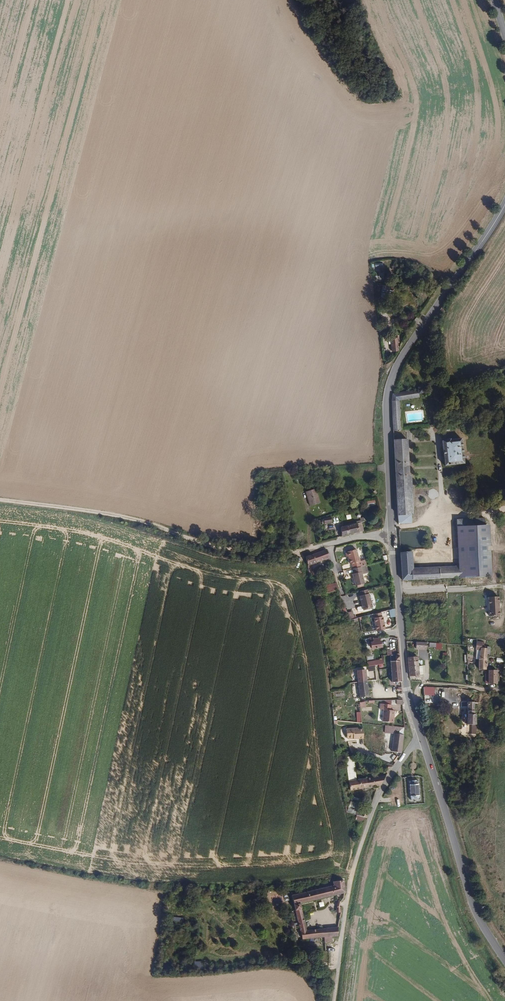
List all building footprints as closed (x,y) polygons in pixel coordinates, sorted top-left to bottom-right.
[(491,370),(492,379),(504,377),(504,368),(491,370)] [(418,398),(418,394),(417,389),(392,393),(391,401),(399,401),(418,398)] [(467,434),(466,427),(453,429),(455,436),(467,434)] [(464,463),(461,439),(455,440),(450,440),(450,439),(441,441),(444,465),(464,463)] [(408,459),(407,440),(398,440),(393,440),(395,476),(409,475),(408,459)] [(411,514),(409,475),(395,476),(397,515),(411,514)] [(319,505),(315,490),(305,493),(309,507),(319,505)] [(411,523),(411,514),(397,515),(398,523),(411,523)] [(485,526),(485,519),(457,520),(457,527),(485,526)] [(364,530),(362,522),(343,526),(340,527),(341,537),(359,532),(364,530)] [(486,559),(485,526),(457,527),(458,569),(458,578),(464,577),(485,576),(487,576),(486,559)] [(360,560),(359,556),(357,556),(356,549),(346,551),(346,552),(345,553),(346,557),(348,557),(349,563),(351,563),(353,568),(360,567),(359,562),(360,560)] [(329,558),(327,550),(313,554),(316,563),(329,558)] [(458,578),(458,569),(411,571),(410,553),(400,553),(401,583),(405,583),(405,580),(458,578)] [(316,563),(313,554),(306,557),(310,565),(316,563)] [(363,582),(360,567),(353,568),(354,573),(352,574),(354,585),(363,582)] [(485,585),(485,576),(464,577),(465,587),(485,585)] [(337,582),(326,585),(327,592),(338,589),(337,582)] [(371,607),(367,589),(359,591),(360,594),(359,595),(362,609),(371,607)] [(372,614),(374,631),(384,630),(382,613),(372,614)] [(381,647),(381,642),(378,642),(378,638),(372,638),(369,639),(369,644),(371,644),(371,648),(381,647)] [(418,675),(417,657),(412,657),(412,655),(407,655),(409,676),(418,675)] [(400,682),(399,662),(395,662),(390,663),(391,683),(400,682)] [(497,684),(497,673),(489,672),(488,675),(486,675),(486,684),(497,684)] [(367,691),(366,686),(366,682),(358,682),(359,697),(368,697),(367,691)] [(423,687),(423,695),(434,696),(435,687),(423,687)] [(459,698),(461,689),(450,688),(449,697),(459,698)] [(475,703),(476,693),(461,689),(459,698),(468,700),(467,702),(475,703)] [(391,722),(392,710),(382,709),(381,720),(391,722)] [(476,724),(477,715),(474,715),(467,714),(468,722),(468,724),(476,724)] [(363,738),(363,728),(358,729),(358,727),(346,728),(347,737),(348,737),(348,738),(352,738),(353,737),(357,737),(357,738),(363,738)] [(401,752),(403,734),(394,734),(391,752),(397,752),(401,752)] [(350,791),(380,785),(384,776),(356,781),(352,757),(345,758),(350,791)] [(419,799),(417,781),(408,781),(410,800),(419,799)] [(352,797),(351,805),(358,806),(359,798),(352,797)] [(366,818),(368,811),(362,810),(359,816),(366,818)] [(316,900),(329,896),(344,892),(342,881),(332,882),(332,886),(298,894),(291,895),(303,938),(337,936),(341,911),(339,906),(341,901),(338,900),(337,901),(336,904),(334,917),(337,918),(336,921),(335,920),(333,927),(320,929),(307,930),(305,922),(303,914),(301,909),(300,904),(316,900)]
